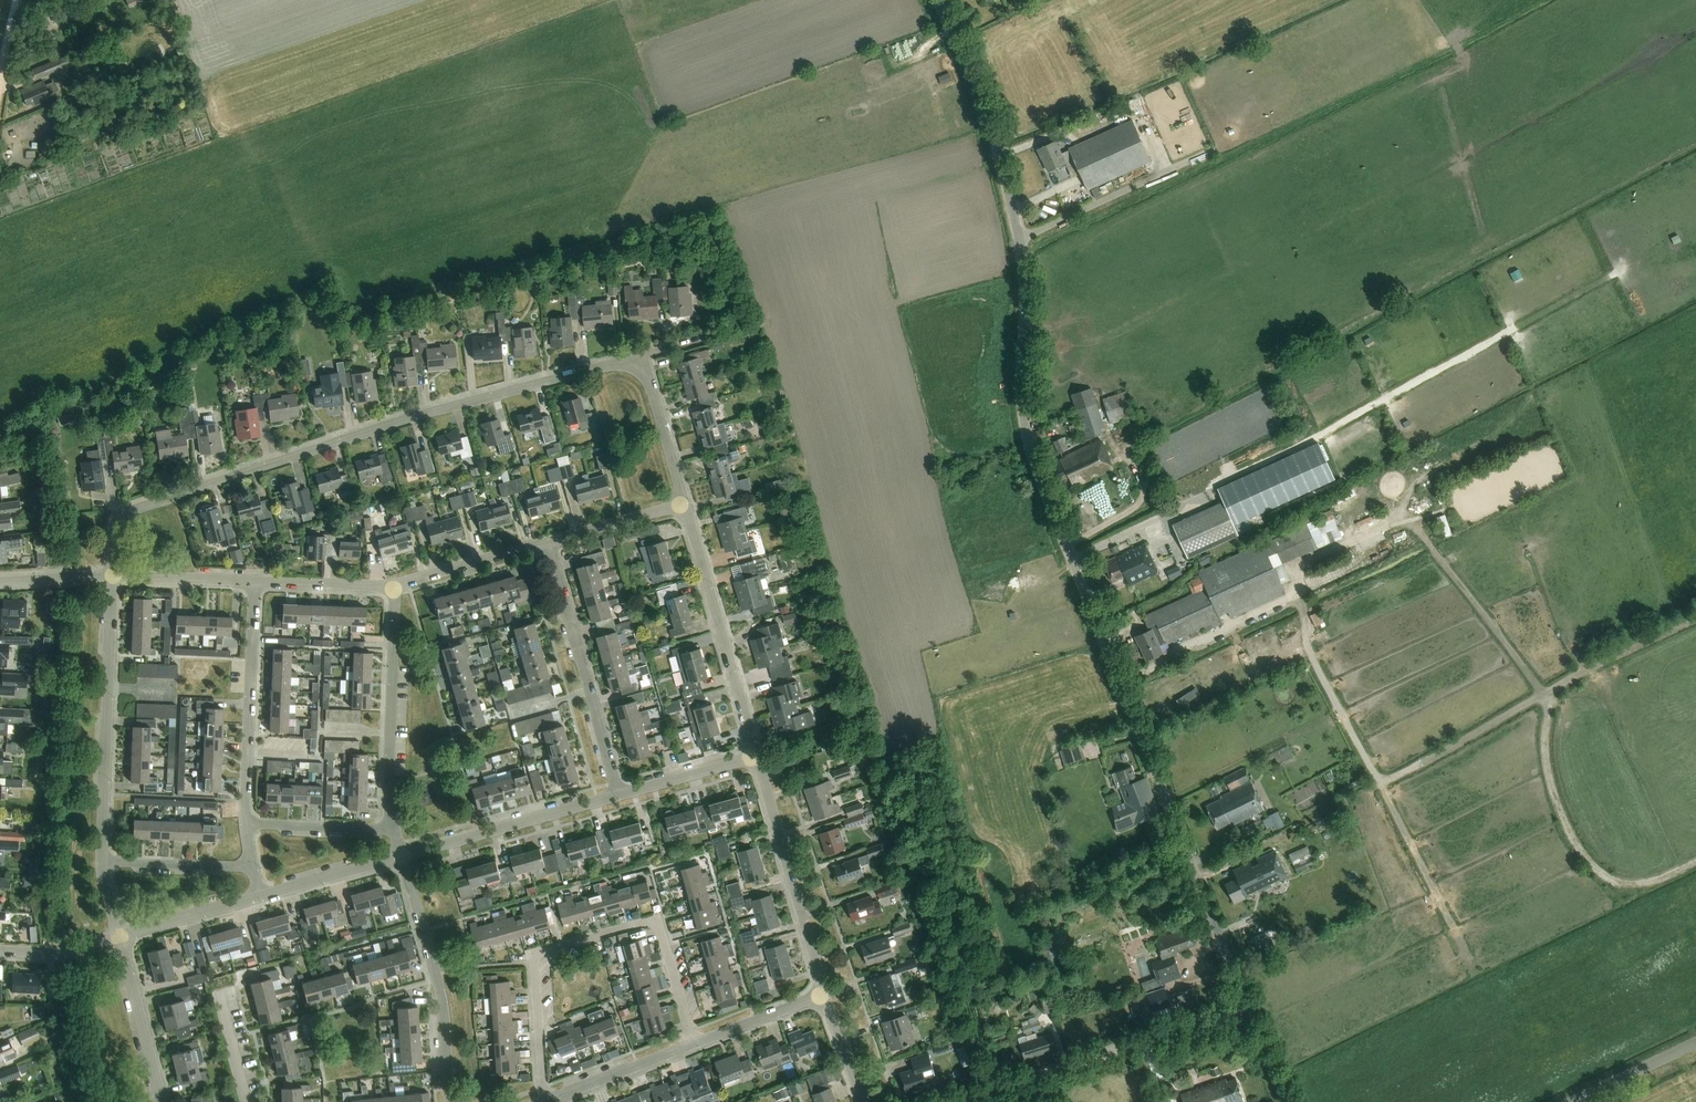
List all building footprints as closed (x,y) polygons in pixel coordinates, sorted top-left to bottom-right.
[(57,21),(65,18),(63,12),(54,15),(57,21)] [(907,21),(894,21),(894,33),(907,33),(907,21)] [(175,47),(178,55),(184,53),(181,44),(175,47)] [(69,65),(65,56),(58,59),(57,58),(31,69),(36,80),(62,69),(62,68),(69,65)] [(103,82),(98,71),(80,78),(85,90),(103,82)] [(942,83),(954,80),(952,72),(940,75),(942,83)] [(55,82),(52,83),(45,86),(43,81),(20,91),(26,105),(32,103),(33,106),(55,97),(56,99),(61,97),(55,82)] [(1087,190),(1151,162),(1132,120),(1069,149),(1069,150),(1062,154),(1056,141),(1038,150),(1042,160),(1043,159),(1048,172),(1066,164),(1065,161),(1073,157),(1087,190)] [(1675,244),(1682,241),(1679,234),(1672,238),(1675,244)] [(666,299),(664,281),(664,277),(652,278),(654,296),(643,297),(643,290),(633,290),(633,285),(626,286),(627,304),(630,303),(631,316),(640,316),(641,318),(659,316),(658,300),(666,299)] [(667,281),(664,281),(666,299),(671,298),(672,315),(693,313),(692,294),(689,294),(688,286),(668,288),(667,281)] [(621,294),(620,282),(610,283),(612,295),(621,294)] [(576,295),(578,318),(585,317),(586,327),(604,325),(604,323),(613,322),(611,303),(584,306),(582,288),(575,289),(576,295)] [(571,318),(578,318),(576,295),(569,296),(571,316),(553,318),(553,326),(551,326),(552,346),(573,344),(571,318)] [(507,341),(505,327),(499,328),(500,337),(472,339),(474,359),(502,357),(500,342),(507,341)] [(512,327),(505,327),(507,341),(513,341),(515,356),(536,354),(534,335),(532,335),(531,327),(512,329),(512,327)] [(420,364),(418,341),(418,335),(411,335),(413,356),(395,358),(395,366),(394,366),(395,386),(416,384),(415,364),(420,364)] [(725,347),(722,339),(711,342),(714,350),(725,347)] [(418,341),(420,364),(428,363),(429,370),(447,368),(447,365),(456,365),(454,347),(427,349),(426,341),(418,341)] [(684,381),(703,375),(699,362),(711,359),(708,349),(687,355),(688,361),(680,364),(684,381)] [(301,368),(302,377),(310,376),(309,367),(301,368)] [(345,373),(347,387),(354,386),(357,401),(377,397),(374,378),(372,379),(371,371),(352,374),(352,372),(345,373)] [(338,372),(321,375),(323,385),(312,387),(315,405),(324,404),(325,406),(343,404),(341,388),(347,387),(345,373),(339,374),(338,372)] [(703,375),(684,381),(689,398),(698,396),(700,402),(714,398),(712,392),(708,393),(703,375)] [(1086,441),(1105,431),(1091,388),(1071,395),(1086,441)] [(1133,415),(1123,391),(1101,400),(1111,424),(1133,415)] [(260,394),(262,408),(269,407),(271,421),(289,418),(288,416),(298,414),(295,396),(268,400),(267,393),(260,394)] [(264,420),(262,408),(260,394),(252,395),(254,408),(237,411),(238,419),(236,419),(239,438),(260,435),(258,421),(264,420)] [(581,429),(595,425),(591,412),(584,414),(580,397),(564,401),(569,423),(579,421),(581,429)] [(698,430),(717,425),(712,407),(716,406),(714,400),(700,404),(702,410),(693,413),(698,430)] [(191,439),(189,425),(187,408),(177,409),(180,431),(184,431),(184,435),(170,437),(169,430),(156,432),(159,458),(169,456),(170,458),(187,456),(185,440),(191,439)] [(533,412),(517,416),(522,432),(540,427),(545,444),(556,441),(548,415),(541,417),(539,408),(532,410),(533,412)] [(199,422),(197,411),(188,412),(190,423),(199,422)] [(63,417),(57,419),(60,426),(66,424),(63,417)] [(502,436),(498,419),(482,423),(482,424),(477,426),(480,434),(484,433),(488,445),(497,443),(500,454),(514,450),(510,434),(502,436)] [(189,425),(191,439),(198,438),(201,454),(222,450),(219,431),(217,432),(215,423),(197,427),(196,424),(189,425)] [(717,425),(698,430),(703,448),(712,445),(714,451),(728,446),(726,441),(722,442),(717,425)] [(104,439),(110,438),(109,426),(102,427),(104,439)] [(462,458),(473,455),(467,436),(459,438),(456,430),(451,431),(451,433),(436,438),(440,454),(459,448),(462,458)] [(104,439),(107,460),(114,459),(115,473),(134,470),(134,468),(142,466),(139,445),(126,447),(126,450),(113,452),(112,445),(115,444),(114,437),(110,438),(104,439)] [(1058,454),(1069,449),(1063,437),(1053,442),(1058,454)] [(86,452),(87,462),(82,462),(83,471),(81,471),(84,490),(104,487),(100,461),(107,460),(104,439),(97,440),(98,450),(86,452)] [(1073,488),(1113,469),(1108,460),(1109,460),(1099,439),(1065,456),(1065,457),(1047,466),(1056,485),(1069,478),(1073,488)] [(427,449),(419,451),(417,442),(401,446),(407,468),(417,465),(419,474),(433,470),(427,449)] [(563,454),(560,442),(553,444),(554,449),(549,450),(551,457),(563,454)] [(1318,445),(1217,491),(1222,502),(1225,507),(1234,527),(1335,482),(1318,445)] [(713,478),(731,473),(728,464),(737,461),(741,457),(739,450),(730,452),(729,449),(728,449),(728,446),(714,451),(714,453),(715,453),(716,458),(707,460),(713,478)] [(611,466),(607,453),(595,457),(599,470),(611,466)] [(381,483),(392,480),(386,461),(379,463),(376,455),(370,456),(371,458),(355,463),(360,478),(378,473),(381,483)] [(559,467),(562,480),(574,477),(568,455),(557,458),(559,467)] [(20,482),(18,473),(8,475),(6,467),(0,469),(0,487),(20,482)] [(342,499),(353,495),(347,474),(339,476),(336,467),(330,469),(331,471),(315,476),(320,492),(338,486),(342,499)] [(550,483),(562,480),(559,467),(546,470),(550,483)] [(736,490),(731,473),(713,478),(718,495),(726,493),(728,499),(742,495),(740,489),(736,490)] [(594,499),(589,479),(588,474),(582,476),(584,480),(573,483),(579,503),(594,499)] [(589,479),(594,499),(609,495),(603,475),(589,479)] [(510,481),(514,494),(525,491),(522,478),(510,481)] [(782,479),(767,481),(769,490),(783,487),(782,479)] [(501,498),(514,494),(510,481),(498,484),(501,498)] [(299,491),(297,482),(281,486),(287,508),(296,506),(298,514),(313,510),(307,489),(299,491)] [(545,513),(540,492),(539,486),(534,488),(535,494),(524,497),(530,517),(545,513)] [(30,493),(31,498),(40,497),(39,487),(33,488),(30,493)] [(540,492),(545,513),(560,509),(554,489),(540,492)] [(461,495),(465,508),(476,504),(473,491),(461,495)] [(264,534),(275,531),(267,501),(259,503),(256,495),(250,496),(251,499),(235,503),(240,519),(258,513),(264,534)] [(452,511),(465,508),(461,495),(448,498),(452,511)] [(19,501),(0,503),(0,530),(0,529),(11,528),(10,515),(20,513),(19,501)] [(491,506),(496,526),(511,522),(506,502),(491,506)] [(1225,507),(1222,502),(1171,525),(1186,559),(1237,535),(1234,527),(1225,507)] [(783,521),(793,518),(789,504),(779,506),(783,521)] [(447,540),(442,520),(434,522),(432,516),(427,517),(424,505),(411,509),(414,519),(415,522),(424,519),(426,525),(427,524),(432,544),(447,540)] [(414,519),(411,509),(410,506),(403,508),(407,521),(414,519)] [(481,531),(496,526),(491,506),(475,511),(481,531)] [(723,537),(746,530),(743,520),(749,518),(746,507),(726,513),(728,520),(719,523),(723,537)] [(223,546),(235,543),(229,522),(222,525),(217,508),(201,513),(209,543),(221,540),(223,546)] [(351,515),(353,521),(362,519),(359,510),(350,512),(351,515)] [(1445,536),(1453,533),(1447,513),(1439,516),(1445,536)] [(442,520),(447,540),(462,536),(457,516),(442,520)] [(1316,521),(1308,524),(1318,549),(1343,539),(1334,516),(1321,521),(1317,523),(1316,521)] [(365,532),(372,531),(371,518),(364,518),(365,532)] [(1308,524),(1263,544),(1274,568),(1318,549),(1308,524)] [(408,527),(392,532),(398,553),(414,549),(408,527)] [(381,558),(398,553),(392,532),(391,529),(382,532),(381,528),(374,530),(376,536),(381,558)] [(748,539),(746,530),(723,537),(727,550),(736,548),(738,556),(758,551),(755,537),(748,539)] [(332,556),(332,534),(324,534),(324,537),(309,536),(308,559),(324,559),(324,556),(332,556)] [(332,534),(332,556),(339,556),(339,557),(360,558),(360,542),(344,541),(344,534),(332,534)] [(1,543),(0,544),(0,563),(7,562),(6,551),(22,550),(20,535),(0,537),(1,543)] [(646,562),(670,555),(666,540),(658,542),(656,536),(641,540),(643,547),(642,547),(646,561),(646,562)] [(272,544),(277,560),(286,557),(281,541),(272,544)] [(1130,586),(1159,573),(1145,543),(1104,562),(1112,582),(1125,576),(1130,586)] [(1274,568),(1271,561),(1263,544),(1262,543),(1199,572),(1200,576),(1190,581),(1190,582),(1187,583),(1192,595),(1143,617),(1149,631),(1135,637),(1139,647),(1140,646),(1147,661),(1163,653),(1160,647),(1220,620),(1218,616),(1228,612),(1230,618),(1285,593),(1274,568)] [(291,544),(288,544),(284,544),(287,555),(299,554),(299,546),(291,546),(291,544)] [(1113,555),(1119,552),(1116,546),(1110,549),(1113,555)] [(242,561),(239,550),(230,553),(233,563),(242,561)] [(578,568),(582,582),(601,576),(600,574),(598,566),(607,563),(603,552),(582,558),(584,566),(578,568)] [(1208,554),(1201,558),(1205,564),(1211,561),(1208,554)] [(670,555),(646,562),(650,576),(651,576),(653,583),(667,579),(666,572),(674,569),(670,555)] [(765,560),(762,561),(761,557),(740,563),(744,579),(736,581),(740,595),(762,588),(768,587),(765,577),(766,577),(765,574),(769,573),(765,560)] [(582,582),(585,595),(604,590),(604,588),(609,586),(607,578),(610,577),(610,576),(615,574),(614,570),(600,574),(601,576),(582,582)] [(515,581),(514,576),(500,580),(506,600),(513,598),(514,603),(529,599),(524,579),(515,581)] [(493,604),(506,600),(500,580),(487,584),(493,604)] [(672,613),(689,609),(685,594),(678,596),(675,583),(657,588),(661,603),(668,601),(672,613)] [(479,607),(493,604),(487,584),(473,587),(479,607)] [(585,595),(589,609),(609,603),(608,601),(606,593),(614,591),(613,585),(609,586),(604,588),(604,590),(585,595)] [(466,611),(479,607),(473,587),(460,591),(466,611)] [(762,588),(740,595),(743,608),(752,606),(755,614),(775,609),(771,596),(765,597),(762,588)] [(452,615),(466,611),(460,591),(447,595),(452,615)] [(438,619),(452,615),(447,595),(433,598),(438,619)] [(45,611),(54,612),(55,596),(46,596),(45,611)] [(132,613),(150,613),(157,614),(157,608),(150,608),(151,599),(133,598),(132,613)] [(27,600),(3,599),(3,608),(0,608),(0,627),(18,628),(19,617),(26,618),(27,600)] [(609,603),(589,609),(593,622),(613,617),(610,607),(618,604),(617,599),(608,601),(609,603)] [(295,623),(296,605),(282,604),(281,623),(281,629),(287,629),(287,623),(295,623)] [(309,624),(310,605),(296,605),(295,623),(309,624)] [(323,624),(323,606),(310,605),(309,624),(323,624)] [(336,625),(337,607),(323,606),(323,624),(322,633),(328,634),(329,624),(336,625)] [(633,617),(629,606),(623,607),(624,612),(620,613),(622,620),(633,617)] [(350,625),(351,607),(337,607),(336,625),(350,625)] [(351,607),(350,625),(350,632),(356,632),(356,626),(365,626),(365,608),(351,607)] [(689,609),(672,613),(676,628),(670,629),(672,636),(686,632),(684,626),(693,623),(689,609)] [(1316,625),(1325,621),(1321,610),(1312,614),(1316,625)] [(509,612),(512,621),(518,620),(515,611),(509,612)] [(796,611),(784,615),(788,625),(799,621),(796,611)] [(150,621),(150,613),(132,613),(132,626),(150,627),(158,627),(159,622),(150,621)] [(189,634),(189,616),(175,616),(174,641),(180,641),(180,634),(189,634)] [(203,635),(203,617),(189,616),(189,634),(189,641),(194,641),(194,634),(203,635)] [(216,635),(217,617),(203,617),(203,635),(216,635)] [(217,617),(216,635),(216,643),(222,644),(222,636),(230,636),(231,618),(217,617)] [(482,619),(485,629),(491,627),(489,617),(482,619)] [(480,630),(485,629),(482,619),(477,621),(480,630)] [(621,645),(620,643),(618,635),(623,634),(622,630),(636,626),(634,620),(617,624),(618,630),(615,631),(615,632),(597,637),(601,651),(621,645)] [(517,642),(537,636),(533,622),(514,628),(516,637),(510,638),(512,643),(517,642)] [(756,654),(779,648),(785,646),(782,635),(779,622),(758,628),(761,636),(752,639),(756,654)] [(456,627),(459,638),(464,636),(462,625),(456,627)] [(149,641),(150,627),(132,626),(131,640),(149,641)] [(453,639),(459,638),(456,627),(450,628),(453,639)] [(6,659),(8,659),(8,644),(29,646),(30,636),(11,636),(0,636),(0,667),(6,667),(6,659)] [(521,655),(541,650),(537,636),(517,642),(521,655)] [(601,651),(605,664),(625,659),(624,657),(622,649),(630,646),(638,644),(636,639),(620,643),(621,645),(601,651)] [(149,649),(149,641),(131,640),(130,654),(155,655),(155,649),(149,649)] [(446,663),(465,657),(470,656),(465,640),(452,643),(453,646),(442,649),(446,663)] [(681,669),(704,663),(700,649),(691,651),(689,645),(673,649),(675,656),(677,656),(681,669)] [(502,646),(492,649),(494,656),(504,653),(502,646)] [(660,647),(653,650),(655,657),(662,655),(660,647)] [(779,648),(756,654),(760,667),(769,664),(773,679),(793,674),(787,654),(781,655),(779,648)] [(272,663),(290,664),(297,664),(297,659),(290,658),(291,650),(273,649),(272,663)] [(489,650),(480,653),(482,659),(491,656),(489,650)] [(525,668),(544,663),(541,650),(521,655),(525,668)] [(640,652),(639,652),(643,663),(649,661),(646,650),(640,652)] [(353,666),(371,667),(371,653),(343,652),(343,657),(353,658),(353,666)] [(634,660),(634,659),(633,654),(624,657),(625,659),(605,664),(609,678),(628,672),(628,670),(626,662),(634,660)] [(450,676),(469,671),(465,657),(446,663),(450,676)] [(290,672),(290,664),(272,663),(272,677),(290,678),(296,678),(296,673),(290,672)] [(544,663),(525,668),(527,677),(521,679),(523,686),(529,684),(535,682),(542,680),(549,678),(544,663)] [(704,663),(681,669),(685,684),(682,685),(684,692),(701,687),(699,680),(708,678),(704,663)] [(371,667),(353,666),(347,666),(347,671),(353,671),(352,680),(370,681),(371,667)] [(501,675),(510,673),(508,667),(499,670),(501,675)] [(479,674),(477,668),(469,671),(450,676),(453,689),(473,684),(471,676),(479,674)] [(628,672),(609,678),(613,692),(621,689),(623,695),(639,691),(637,683),(632,684),(629,676),(638,673),(636,668),(628,670),(628,672)] [(512,679),(510,673),(501,675),(502,682),(512,679)] [(0,680),(0,694),(13,695),(13,686),(25,687),(25,675),(2,674),(2,680),(0,680)] [(497,676),(488,679),(489,685),(499,682),(497,676)] [(45,678),(38,677),(36,677),(35,685),(44,686),(45,678)] [(289,686),(290,678),(272,677),(271,691),(289,692),(298,692),(298,686),(289,686)] [(542,680),(545,694),(553,692),(549,678),(542,680)] [(370,694),(370,681),(352,680),(346,680),(345,694),(346,694),(352,694),(370,694)] [(539,696),(545,694),(542,680),(535,682),(539,696)] [(772,712),(795,706),(802,704),(800,697),(803,697),(799,685),(797,685),(795,681),(775,686),(778,695),(768,698),(772,712)] [(533,697),(539,696),(535,682),(529,684),(533,697)] [(565,694),(561,683),(552,685),(556,697),(565,694)] [(457,703),(477,697),(473,684),(453,689),(457,703)] [(526,699),(533,697),(529,684),(523,686),(522,686),(526,699)] [(520,701),(526,699),(522,686),(516,688),(520,701)] [(684,692),(682,692),(683,699),(703,693),(701,687),(684,692)] [(514,703),(520,701),(516,688),(510,690),(514,703)] [(514,703),(510,690),(504,691),(507,705),(514,703)] [(289,700),(289,692),(271,691),(271,704),(288,705),(295,705),(295,700),(289,700)] [(318,702),(318,693),(312,692),(312,702),(306,702),(306,705),(318,706),(318,702)] [(641,714),(640,712),(638,704),(646,702),(643,692),(624,697),(625,704),(617,706),(621,720),(641,714)] [(370,694),(352,694),(346,694),(346,700),(351,700),(351,708),(369,709),(370,694)] [(461,716),(481,710),(477,697),(457,703),(461,716)] [(687,712),(691,726),(716,719),(712,705),(707,706),(705,699),(687,705),(688,711),(687,712)] [(203,722),(222,723),(223,709),(212,709),(213,702),(195,701),(195,714),(204,714),(203,722)] [(682,710),(680,701),(665,704),(667,714),(682,710)] [(505,703),(496,706),(498,712),(507,710),(505,703)] [(288,713),(288,705),(271,704),(270,718),(288,719),(294,719),(295,714),(288,713)] [(795,706),(772,712),(776,724),(785,722),(788,731),(815,723),(812,710),(798,714),(795,706)] [(0,709),(0,735),(7,736),(8,723),(22,724),(23,710),(0,709)] [(481,710),(461,716),(465,730),(485,725),(481,710)] [(644,727),(644,726),(642,718),(650,715),(648,710),(640,712),(641,714),(621,720),(625,733),(644,727)] [(544,714),(548,727),(555,725),(551,712),(544,714)] [(542,729),(548,727),(544,714),(539,716),(542,729)] [(536,731),(542,729),(539,716),(532,718),(536,731)] [(287,727),(288,719),(270,718),(269,732),(294,733),(294,728),(287,727)] [(529,733),(536,731),(532,718),(525,720),(529,733)] [(132,741),(150,741),(158,741),(158,736),(150,736),(151,728),(154,728),(154,720),(136,719),(135,727),(133,727),(132,741)] [(716,719),(691,726),(695,741),(696,741),(698,748),(701,748),(702,752),(717,748),(713,735),(720,734),(716,719)] [(523,734),(529,733),(525,720),(519,722),(523,734)] [(221,736),(222,723),(203,722),(203,735),(221,736)] [(516,736),(523,734),(519,722),(513,723),(516,736)] [(648,741),(648,739),(646,731),(654,729),(652,723),(644,726),(644,727),(625,733),(628,747),(648,741)] [(566,739),(562,725),(537,732),(540,741),(545,740),(546,745),(566,739)] [(316,738),(317,730),(310,729),(303,729),(303,739),(308,739),(310,739),(310,738),(316,738)] [(799,738),(797,732),(789,735),(790,740),(799,738)] [(665,747),(672,745),(669,734),(662,736),(665,747)] [(221,736),(203,735),(196,735),(196,740),(203,741),(202,749),(221,750),(221,736)] [(648,741),(628,747),(632,760),(652,755),(649,745),(658,742),(656,737),(648,739),(648,741)] [(550,758),(570,752),(566,739),(546,745),(550,758)] [(154,755),(154,750),(150,750),(150,741),(132,741),(132,754),(150,755),(154,755)] [(524,751),(533,749),(531,743),(522,745),(524,751)] [(22,753),(23,745),(6,744),(6,752),(22,753)] [(1085,758),(1081,744),(1060,751),(1064,765),(1085,758)] [(1295,759),(1288,746),(1263,759),(1264,761),(1274,756),(1280,767),(1295,759)] [(221,750),(202,749),(196,749),(196,754),(202,754),(202,763),(220,764),(221,750)] [(3,750),(0,750),(0,774),(11,775),(12,762),(2,761),(3,750)] [(554,772),(574,766),(570,752),(550,758),(554,772)] [(327,767),(334,768),(334,753),(331,753),(324,753),(324,760),(327,760),(327,767)] [(502,764),(508,762),(505,753),(500,755),(502,764)] [(149,769),(150,755),(132,754),(131,768),(149,769)] [(349,768),(367,769),(367,755),(343,754),(343,762),(349,762),(349,768)] [(478,761),(481,770),(486,769),(484,760),(478,761)] [(281,767),(281,761),(268,761),(267,772),(278,772),(280,772),(281,767)] [(475,772),(481,770),(478,761),(473,763),(475,772)] [(308,762),(308,769),(308,772),(322,772),(322,763),(308,762)] [(220,764),(202,763),(195,763),(195,768),(202,768),(201,777),(220,777),(220,764)] [(575,784),(574,780),(577,779),(574,766),(554,772),(558,785),(567,782),(568,786),(575,784)] [(837,781),(852,776),(849,767),(834,772),(837,781)] [(1118,784),(1125,802),(1112,808),(1116,820),(1112,821),(1116,831),(1160,814),(1146,778),(1137,781),(1132,767),(1113,774),(1116,784),(1118,784)] [(149,779),(149,769),(131,768),(131,782),(144,783),(144,792),(157,792),(158,779),(149,779)] [(366,783),(367,769),(349,768),(342,768),(342,773),(349,774),(348,782),(366,783)] [(1246,784),(1231,792),(1221,797),(1221,798),(1206,806),(1217,829),(1230,823),(1231,826),(1265,809),(1244,768),(1224,778),(1230,791),(1245,783),(1246,784)] [(530,778),(540,776),(538,770),(529,773),(530,778)] [(512,776),(518,797),(531,793),(526,773),(512,776)] [(220,777),(201,777),(195,776),(195,782),(201,782),(201,791),(219,792),(220,777)] [(504,800),(518,797),(512,776),(499,780),(504,800)] [(540,776),(530,778),(534,792),(544,789),(540,776)] [(293,803),(294,785),(294,778),(288,778),(288,785),(280,784),(279,802),(293,803)] [(22,788),(23,780),(5,779),(5,787),(22,788)] [(307,803),(307,785),(308,779),(302,779),(302,785),(294,785),(293,803),(307,803)] [(307,785),(307,803),(320,804),(322,779),(316,779),(316,786),(307,785)] [(491,804),(485,784),(484,780),(477,782),(476,779),(469,781),(477,808),(491,804)] [(279,802),(280,784),(280,780),(275,780),(274,784),(265,784),(264,802),(279,802)] [(491,804),(504,800),(499,780),(485,784),(491,804)] [(348,795),(366,796),(366,792),(367,793),(368,783),(366,783),(348,782),(337,781),(337,785),(342,785),(341,787),(348,787),(348,795)] [(811,805),(832,797),(830,790),(833,789),(830,782),(806,790),(811,805)] [(1220,794),(1216,786),(1210,789),(1214,797),(1220,794)] [(725,801),(730,818),(732,824),(737,822),(736,817),(744,814),(746,820),(753,818),(746,795),(739,797),(738,792),(736,791),(730,797),(730,800),(725,801)] [(366,796),(348,795),(340,795),(340,801),(348,801),(347,809),(365,810),(366,796)] [(832,797),(811,805),(816,820),(840,811),(837,803),(835,804),(832,797)] [(725,801),(703,808),(709,830),(710,833),(718,831),(715,822),(730,818),(725,801)] [(849,816),(864,811),(861,803),(846,808),(849,816)] [(681,813),(686,831),(700,827),(701,833),(709,830),(703,808),(703,807),(696,809),(681,813)] [(672,834),(686,831),(681,813),(675,815),(674,812),(674,811),(673,810),(672,810),(670,810),(669,810),(668,810),(667,811),(666,812),(666,813),(666,815),(668,822),(661,823),(666,842),(674,840),(672,834)] [(1277,811),(1269,815),(1270,817),(1274,826),(1276,829),(1284,825),(1277,811)] [(147,839),(160,839),(161,821),(161,812),(156,812),(156,821),(147,821),(147,839)] [(866,823),(863,813),(844,820),(847,829),(866,823)] [(1270,817),(1263,820),(1267,829),(1274,826),(1270,817)] [(169,821),(161,821),(160,839),(174,840),(175,822),(175,818),(170,818),(169,821)] [(202,818),(202,823),(202,841),(216,841),(216,823),(215,823),(215,818),(202,818)] [(147,839),(147,821),(133,820),(132,838),(147,839)] [(174,840),(188,840),(189,822),(175,822),(174,840)] [(188,840),(202,841),(202,823),(189,822),(188,840)] [(626,826),(631,844),(645,840),(647,846),(654,843),(650,829),(643,831),(641,822),(626,826)] [(1255,822),(1240,830),(1244,839),(1260,831),(1255,822)] [(622,846),(631,844),(626,826),(611,831),(614,839),(606,841),(611,856),(613,862),(621,860),(620,857),(625,856),(622,846)] [(828,856),(845,850),(838,829),(820,834),(828,856)] [(19,841),(25,841),(25,833),(0,832),(0,840),(19,841)] [(605,857),(611,856),(606,841),(598,844),(596,835),(582,839),(587,857),(600,853),(602,858),(605,857)] [(562,872),(568,871),(567,868),(578,864),(577,859),(587,857),(582,839),(567,843),(569,852),(557,855),(562,872)] [(0,840),(0,850),(18,850),(19,841),(0,840)] [(719,861),(732,857),(728,842),(715,845),(719,861)] [(858,858),(858,859),(845,863),(845,865),(835,868),(841,885),(865,877),(861,866),(872,862),(871,859),(885,854),(882,843),(866,848),(868,854),(858,858)] [(1297,873),(1316,865),(1307,846),(1289,854),(1297,873)] [(561,872),(562,872),(557,855),(556,856),(556,853),(543,857),(541,848),(526,852),(531,870),(545,866),(547,874),(560,870),(561,872)] [(742,869),(762,863),(757,848),(738,853),(742,869)] [(1251,862),(1233,870),(1237,878),(1225,885),(1234,904),(1250,896),(1249,893),(1258,888),(1260,892),(1272,886),(1271,883),(1284,876),(1286,879),(1289,878),(1287,875),(1288,875),(1275,849),(1257,858),(1259,862),(1253,866),(1251,862)] [(518,874),(531,870),(526,852),(512,856),(515,865),(507,867),(511,882),(513,881),(515,888),(520,886),(518,880),(519,879),(518,874)] [(503,884),(511,882),(507,867),(499,869),(497,861),(482,865),(487,882),(501,878),(503,884)] [(38,879),(38,863),(30,862),(29,870),(29,876),(29,879),(38,879)] [(626,868),(625,863),(613,866),(614,871),(626,868)] [(762,863),(742,869),(747,884),(766,878),(762,863)] [(473,886),(487,882),(482,865),(468,869),(470,878),(457,881),(463,900),(476,896),(473,886)] [(684,886),(709,879),(707,873),(702,874),(699,866),(680,871),(684,886)] [(630,876),(638,904),(653,900),(653,899),(650,890),(647,880),(639,883),(636,874),(630,876)] [(623,908),(638,904),(630,876),(624,878),(626,886),(617,888),(623,908)] [(10,888),(10,879),(0,878),(0,887),(10,888)] [(688,901),(708,896),(705,887),(711,886),(709,879),(684,886),(688,901)] [(730,898),(743,894),(739,881),(726,885),(730,898)] [(900,895),(895,881),(876,888),(880,899),(894,894),(895,897),(900,895)] [(609,912),(623,908),(617,888),(613,889),(612,885),(608,886),(607,883),(601,884),(602,888),(609,912)] [(366,891),(370,906),(380,903),(384,916),(398,912),(393,897),(392,894),(384,896),(381,887),(366,891)] [(594,916),(609,912),(602,888),(595,890),(596,894),(588,896),(594,916)] [(594,916),(588,896),(580,899),(579,894),(578,895),(576,890),(571,892),(572,896),(579,921),(594,916)] [(370,906),(366,891),(351,895),(354,909),(349,910),(353,927),(367,923),(363,908),(370,906)] [(756,917),(776,911),(771,896),(753,901),(752,898),(745,900),(743,894),(730,898),(733,909),(745,906),(746,908),(753,906),(756,917)] [(488,896),(475,900),(478,910),(491,906),(488,896)] [(564,925),(579,921),(572,896),(565,898),(567,902),(558,905),(564,925)] [(692,916),(717,909),(715,902),(710,904),(708,896),(688,901),(692,916)] [(874,904),(872,897),(848,905),(853,921),(874,914),(875,917),(883,914),(879,902),(874,904)] [(319,905),(323,920),(334,917),(336,926),(347,923),(344,912),(337,914),(333,900),(319,905)] [(535,903),(532,903),(528,904),(536,932),(551,928),(545,908),(537,911),(535,903)] [(521,936),(536,932),(528,904),(522,906),(524,914),(516,916),(521,936)] [(314,922),(323,920),(319,905),(303,909),(307,922),(301,924),(305,939),(318,936),(314,922)] [(717,909),(692,916),(696,931),(716,925),(713,917),(719,915),(717,909)] [(521,936),(516,916),(507,919),(505,910),(498,912),(499,916),(506,941),(521,936)] [(744,947),(757,943),(755,936),(762,934),(762,932),(780,926),(776,911),(756,917),(759,926),(752,928),(753,930),(740,934),(744,947)] [(275,933),(276,937),(287,934),(289,939),(299,936),(296,925),(290,927),(286,914),(271,918),(275,933)] [(492,945),(506,941),(499,916),(493,918),(495,922),(486,924),(492,945)] [(1255,932),(1251,934),(1256,946),(1276,936),(1267,917),(1251,924),(1255,932)] [(265,936),(275,933),(271,918),(255,922),(259,936),(254,937),(257,948),(268,945),(265,936)] [(492,945),(486,924),(478,927),(477,922),(470,924),(472,930),(467,932),(470,944),(475,943),(477,949),(492,945)] [(913,930),(910,922),(892,928),(895,936),(913,930)] [(222,932),(228,952),(239,948),(241,953),(252,950),(249,938),(242,940),(239,927),(222,932)] [(1155,977),(1157,984),(1178,976),(1172,958),(1178,956),(1177,952),(1195,945),(1189,927),(1156,939),(1162,957),(1149,962),(1155,977)] [(364,929),(351,932),(353,939),(366,936),(364,929)] [(350,939),(348,931),(339,933),(341,941),(350,939)] [(228,953),(228,952),(222,932),(208,936),(212,949),(206,950),(209,962),(220,959),(219,956),(228,953)] [(644,950),(642,941),(631,944),(628,934),(622,936),(625,946),(622,947),(626,962),(651,955),(650,953),(660,950),(658,944),(649,946),(649,948),(644,950)] [(895,956),(888,936),(861,945),(868,965),(895,956)] [(704,958),(732,951),(731,944),(722,947),(719,938),(700,944),(704,958)] [(385,941),(389,954),(392,953),(397,973),(411,969),(408,960),(415,958),(411,945),(404,947),(405,949),(394,953),(390,939),(385,941)] [(302,940),(301,941),(297,942),(297,945),(294,946),(295,952),(304,950),(302,940)] [(194,955),(190,941),(182,944),(186,958),(194,955)] [(377,943),(372,945),(375,956),(376,958),(378,957),(384,977),(397,973),(392,953),(389,954),(381,956),(379,949),(377,943)] [(757,943),(744,947),(747,958),(760,954),(757,943)] [(770,965),(790,960),(786,945),(777,947),(776,945),(765,948),(770,965)] [(1058,962),(1054,946),(1042,949),(1045,965),(1058,962)] [(152,967),(181,959),(179,953),(172,955),(172,957),(168,958),(165,948),(148,953),(150,960),(149,961),(149,962),(151,962),(152,967)] [(264,963),(261,951),(254,952),(257,965),(259,964),(259,966),(265,964),(264,963)] [(708,973),(728,968),(725,959),(734,957),(732,951),(704,958),(708,973)] [(370,981),(384,977),(378,957),(376,958),(368,960),(365,952),(360,954),(362,962),(365,961),(370,981)] [(205,967),(201,953),(195,954),(199,969),(205,967)] [(626,962),(630,977),(650,971),(648,962),(653,961),(651,955),(626,962)] [(926,955),(917,958),(920,965),(929,962),(926,955)] [(365,961),(362,962),(354,964),(352,956),(347,957),(349,967),(351,966),(357,985),(370,981),(365,961)] [(255,964),(253,957),(246,959),(247,966),(255,964)] [(348,972),(342,973),(342,972),(331,975),(326,957),(321,959),(326,977),(328,976),(334,996),(348,992),(345,981),(350,980),(348,972)] [(918,966),(915,957),(893,965),(896,974),(918,966)] [(181,959),(152,967),(154,973),(152,973),(152,974),(154,974),(156,981),(173,976),(170,966),(174,965),(175,968),(183,966),(181,959)] [(790,960),(770,965),(774,980),(794,974),(790,960)] [(293,978),(289,966),(283,968),(286,980),(293,978)] [(202,982),(198,968),(195,969),(196,974),(186,978),(188,986),(202,982)] [(712,988),(741,980),(739,974),(730,976),(728,968),(708,973),(712,988)] [(274,992),(273,990),(271,982),(280,980),(277,970),(257,975),(259,982),(250,984),(254,998),(274,992)] [(766,970),(752,973),(754,980),(768,977),(766,970)] [(328,976),(326,977),(318,979),(315,971),(310,973),(313,980),(315,980),(321,1000),(334,996),(328,976)] [(653,979),(650,971),(630,977),(634,991),(659,984),(657,978),(653,979)] [(37,995),(39,973),(38,973),(38,975),(15,974),(15,972),(14,972),(13,994),(14,992),(37,993),(37,995)] [(201,975),(203,982),(209,980),(207,973),(201,975)] [(895,990),(892,982),(898,980),(895,973),(870,982),(878,1005),(887,1002),(889,1008),(907,1002),(902,987),(895,990)] [(315,980),(313,980),(304,983),(302,975),(297,976),(299,986),(301,985),(302,988),(298,989),(300,996),(304,995),(307,1004),(321,1000),(315,980)] [(491,999),(516,997),(516,991),(511,991),(510,982),(499,983),(498,975),(485,976),(486,984),(490,984),(491,999)] [(771,991),(768,979),(756,982),(758,994),(771,991)] [(741,980),(712,988),(716,1003),(720,1002),(722,1010),(737,1005),(735,998),(736,998),(733,989),(742,986),(741,980)] [(634,991),(639,1006),(659,1000),(656,992),(661,990),(659,984),(634,991)] [(162,1018),(186,1012),(183,1003),(192,1001),(188,986),(174,990),(176,998),(167,1001),(168,1004),(159,1007),(162,1018)] [(277,1006),(277,1004),(275,995),(289,992),(288,986),(273,990),(274,992),(254,998),(257,1011),(277,1006)] [(1147,994),(1148,998),(1153,1013),(1179,1004),(1181,1010),(1198,1005),(1193,989),(1177,994),(1168,997),(1165,989),(1147,994)] [(398,1020),(379,1021),(379,1027),(398,1025),(398,1023),(418,1022),(417,1007),(411,1007),(411,1001),(410,996),(392,1002),(392,1009),(397,1008),(398,1020)] [(492,1014),(513,1013),(512,1004),(517,1004),(516,997),(491,999),(492,1014)] [(56,1000),(45,1004),(49,1017),(56,1014),(55,1013),(62,1010),(59,999),(56,1000)] [(277,1006),(257,1011),(261,1025),(281,1020),(278,1009),(293,1005),(292,1000),(277,1004),(277,1006)] [(639,1006),(643,1020),(672,1012),(670,1006),(661,1008),(659,1000),(639,1006)] [(1035,1006),(1034,1005),(1030,1010),(1039,1018),(1044,1012),(1039,1008),(1039,1007),(1036,1004),(1035,1006)] [(917,1013),(915,1006),(905,1009),(908,1016),(917,1013)] [(45,1018),(44,1007),(31,1008),(32,1019),(45,1018)] [(595,1012),(606,1040),(621,1035),(613,1015),(605,1019),(601,1009),(595,1012)] [(892,1021),(905,1017),(902,1009),(889,1014),(892,1021)] [(186,1012),(162,1018),(165,1030),(174,1027),(178,1039),(192,1036),(190,1027),(198,1025),(196,1019),(188,1021),(186,1012)] [(591,1046),(606,1040),(595,1012),(589,1014),(592,1023),(584,1026),(591,1046)] [(647,1035),(667,1029),(665,1023),(674,1020),(672,1012),(643,1020),(647,1035)] [(493,1030),(523,1028),(522,1021),(513,1022),(513,1013),(492,1014),(493,1030)] [(905,1017),(892,1021),(884,1024),(893,1050),(915,1043),(906,1016),(905,1017)] [(1038,1021),(1036,1017),(1028,1019),(1028,1020),(1021,1023),(1024,1033),(1041,1028),(1039,1021),(1038,1021)] [(591,1046),(584,1026),(576,1029),(573,1020),(567,1022),(577,1051),(591,1046)] [(398,1034),(390,1034),(390,1039),(390,1040),(399,1040),(399,1037),(419,1035),(418,1022),(398,1023),(398,1025),(398,1034)] [(562,1057),(577,1051),(567,1022),(560,1025),(564,1034),(555,1037),(556,1039),(549,1042),(554,1055),(561,1053),(562,1057)] [(24,1048),(41,1040),(34,1026),(17,1034),(24,1048)] [(291,1043),(291,1041),(289,1033),(297,1031),(296,1026),(287,1028),(287,1030),(268,1035),(271,1048),(291,1043)] [(494,1045),(515,1043),(514,1035),(523,1034),(523,1028),(493,1030),(494,1045)] [(801,1058),(820,1050),(813,1031),(803,1034),(801,1029),(788,1034),(795,1051),(798,1050),(801,1058)] [(1026,1037),(1028,1042),(1019,1045),(1024,1060),(1057,1049),(1052,1035),(1038,1039),(1036,1033),(1026,1037)] [(400,1047),(390,1048),(391,1054),(400,1053),(400,1050),(420,1049),(419,1035),(399,1037),(399,1040),(400,1047)] [(295,1058),(294,1055),(292,1047),(307,1043),(305,1037),(291,1041),(291,1043),(271,1048),(275,1063),(295,1058)] [(16,1056),(9,1039),(0,1042),(0,1058),(3,1057),(5,1061),(16,1056)] [(777,1065),(783,1063),(792,1060),(787,1045),(781,1047),(778,1039),(757,1047),(764,1065),(775,1060),(777,1065)] [(176,1069),(196,1064),(202,1062),(200,1054),(197,1042),(183,1045),(184,1051),(172,1055),(176,1069)] [(495,1060),(521,1058),(531,1058),(530,1051),(515,1052),(515,1043),(494,1045),(495,1060)] [(950,1050),(948,1044),(935,1049),(936,1055),(950,1050)] [(965,1047),(957,1049),(960,1061),(969,1058),(965,1047)] [(401,1061),(392,1062),(393,1074),(417,1072),(416,1064),(421,1063),(420,1049),(400,1050),(400,1053),(401,1061)] [(284,1075),(286,1081),(299,1078),(297,1071),(298,1071),(295,1060),(316,1055),(315,1050),(294,1055),(295,1058),(275,1063),(278,1076),(284,1075)] [(583,1062),(585,1068),(611,1057),(609,1051),(583,1062)] [(799,1060),(795,1051),(791,1053),(794,1062),(799,1060)] [(926,1079),(936,1076),(928,1054),(911,1059),(914,1069),(901,1073),(905,1086),(906,1086),(909,1095),(923,1091),(922,1089),(929,1087),(926,1079)] [(743,1081),(755,1076),(749,1060),(741,1063),(738,1055),(716,1063),(723,1082),(741,1075),(743,1081)] [(521,1058),(495,1060),(496,1076),(517,1074),(516,1065),(521,1065),(521,1058)] [(581,1069),(579,1061),(570,1064),(572,1071),(581,1069)] [(20,1075),(28,1072),(24,1063),(17,1066),(0,1072),(0,1084),(21,1076),(20,1075)] [(196,1064),(176,1069),(180,1084),(192,1081),(193,1088),(208,1084),(205,1071),(198,1073),(196,1064)] [(828,1083),(835,1080),(830,1067),(820,1071),(821,1073),(806,1078),(815,1101),(836,1101),(828,1083)] [(1220,1075),(1218,1067),(1211,1069),(1213,1077),(1220,1075)] [(692,1080),(686,1082),(693,1101),(700,1098),(700,1097),(712,1093),(703,1068),(694,1072),(694,1070),(689,1072),(692,1080)] [(1191,1084),(1186,1069),(1173,1074),(1178,1089),(1191,1084)] [(672,1080),(664,1083),(672,1101),(691,1101),(693,1101),(686,1082),(680,1084),(677,1077),(672,1079),(672,1080)] [(1243,1100),(1235,1078),(1227,1081),(1226,1079),(1216,1082),(1216,1081),(1180,1094),(1183,1101),(1239,1101),(1243,1100)] [(804,1091),(800,1081),(789,1086),(793,1096),(804,1091)] [(404,1095),(396,1096),(394,1083),(389,1083),(390,1096),(392,1096),(393,1101),(407,1101),(407,1095),(404,1095)] [(664,1083),(656,1087),(655,1085),(651,1087),(656,1101),(654,1101),(672,1101),(664,1083)] [(302,1100),(301,1091),(310,1091),(310,1085),(300,1086),(300,1088),(281,1089),(281,1101),(302,1101),(302,1100)] [(376,1098),(368,1099),(366,1086),(361,1086),(362,1095),(362,1099),(365,1099),(365,1101),(379,1101),(378,1098),(376,1098)] [(404,1095),(407,1095),(407,1101),(430,1101),(429,1093),(409,1094),(409,1086),(404,1087),(404,1095)] [(790,1097),(786,1087),(780,1090),(784,1100),(790,1097)] [(390,1096),(382,1097),(381,1089),(375,1090),(376,1098),(378,1098),(379,1101),(393,1101),(392,1096),(390,1096)] [(66,1091),(54,1095),(56,1100),(68,1096),(66,1091)] [(362,1095),(353,1096),(353,1092),(342,1093),(343,1101),(365,1101),(365,1099),(362,1099),(362,1095)] [(638,1092),(633,1094),(634,1095),(626,1098),(628,1101),(642,1101),(638,1092)] [(212,1094),(191,1099),(191,1101),(215,1101),(212,1094)]
